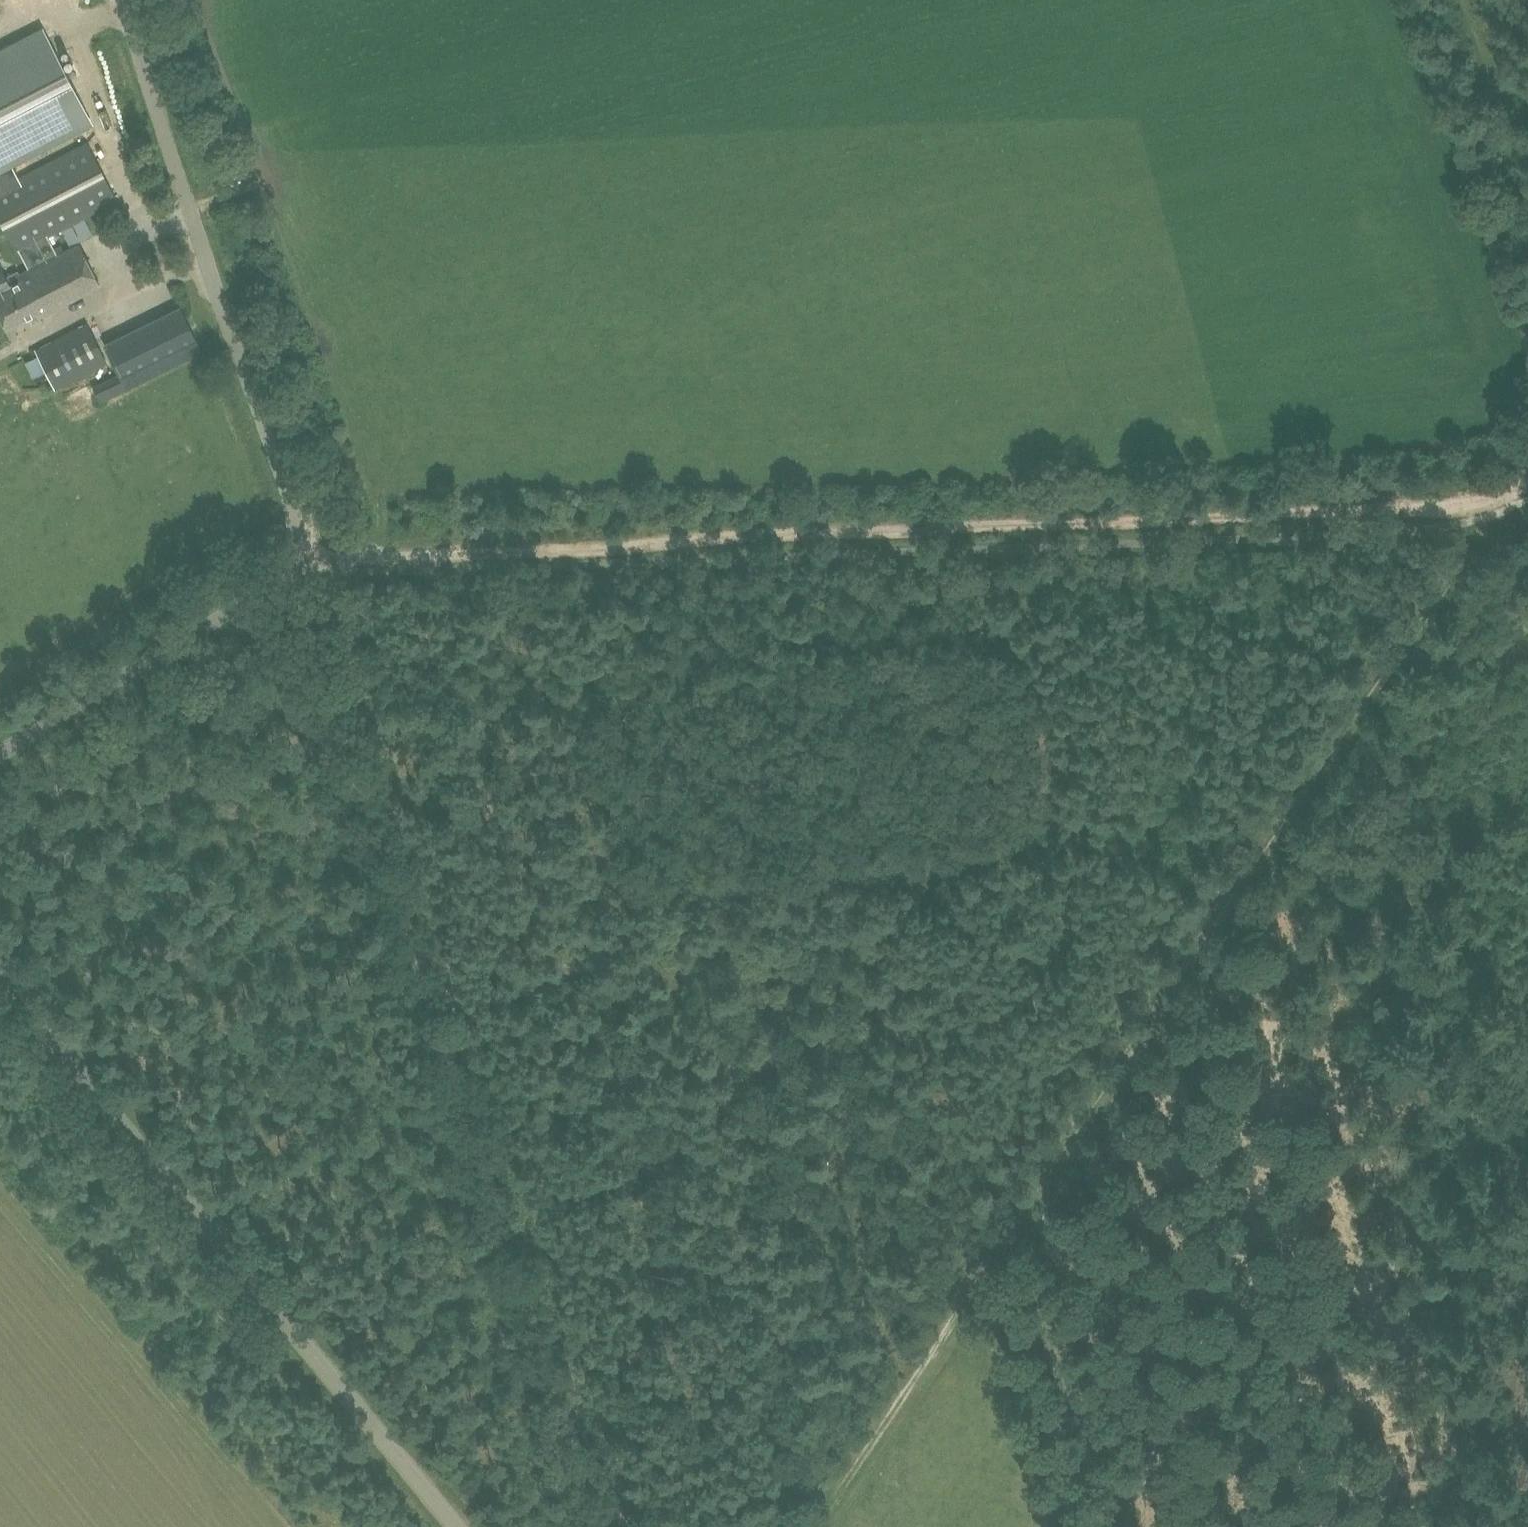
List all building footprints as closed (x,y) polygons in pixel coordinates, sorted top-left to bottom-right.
[(9,278),(0,262),(0,315),(7,328),(38,312),(40,316),(100,284),(78,242),(57,253),(47,234),(116,199),(87,142),(18,177),(12,165),(93,123),(42,25),(0,47),(0,217),(16,248),(19,247),(29,267),(9,278)] [(201,349),(181,307),(105,344),(119,372),(94,384),(100,398),(201,349)] [(107,361),(87,323),(36,348),(55,387),(107,361)]
